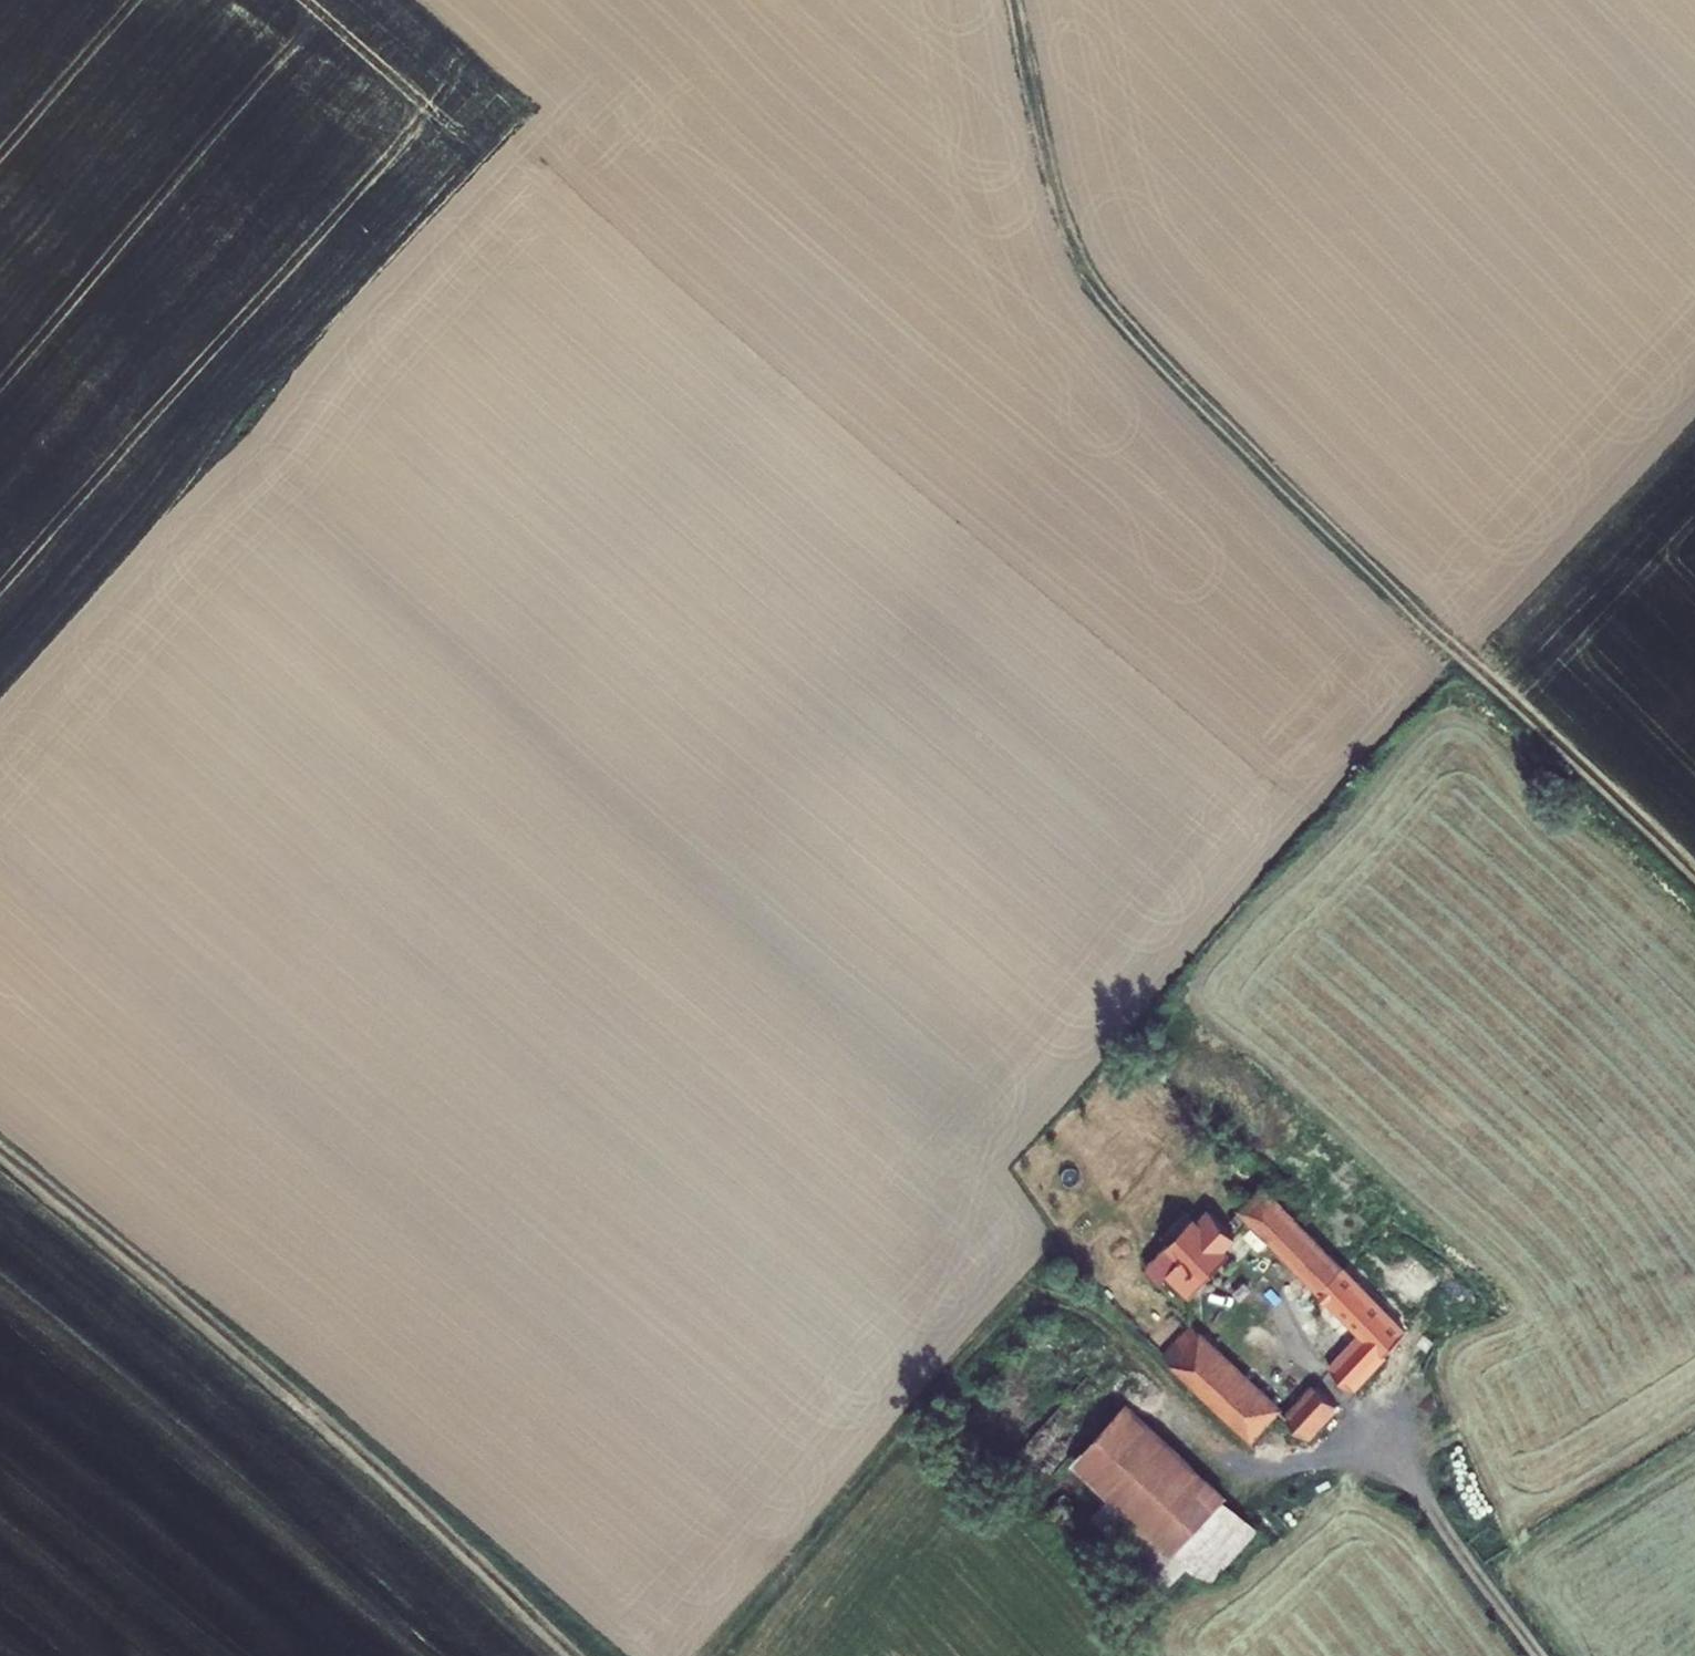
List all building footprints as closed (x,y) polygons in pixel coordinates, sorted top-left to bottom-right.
[(1395,1328),(1254,1182),(1231,1205),(1349,1328),(1316,1365),(1340,1386),(1395,1328)] [(1188,1219),(1182,1213),(1137,1257),(1150,1271),(1174,1294),(1174,1298),(1218,1252),(1211,1246),(1223,1233),(1199,1209),(1188,1219)] [(1147,1276),(1151,1272),(1137,1257),(1132,1262),(1147,1276)] [(1263,1407),(1173,1323),(1148,1350),(1238,1436),(1263,1407)] [(1323,1404),(1301,1383),(1271,1415),(1293,1436),(1323,1404)] [(1215,1497),(1108,1399),(1055,1457),(1160,1553),(1215,1497)]
